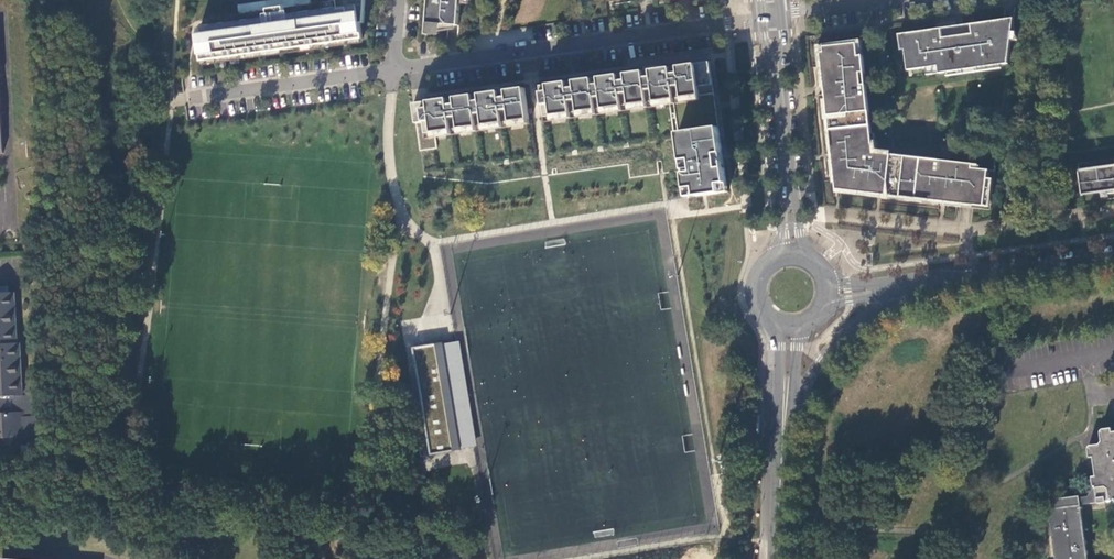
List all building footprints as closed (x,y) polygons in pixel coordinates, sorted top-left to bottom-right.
[(238,5),(239,15),(268,11),(269,17),(285,15),(285,8),(311,5),(310,0),(274,0),(238,5)] [(365,11),(366,0),(337,0),(339,10),(347,9),(348,14),(365,11)] [(427,29),(440,30),(440,25),(455,26),(459,26),(461,0),(429,0),(427,29)] [(348,14),(197,35),(201,62),(363,40),(361,24),(364,24),(365,11),(348,14)] [(909,78),(1009,65),(1014,20),(1009,21),(1004,21),(960,27),(904,34),(908,67),(909,78)] [(862,39),(822,44),(824,66),(837,188),(968,204),(984,206),(988,170),(977,169),(978,164),(951,161),(874,152),(873,149),(867,89),(866,84),(862,39)] [(711,62),(542,86),(547,122),(675,104),(688,198),(729,192),(711,62)] [(424,102),(414,103),(421,151),(438,148),(437,137),(531,124),(526,88),(424,102)] [(1080,171),(1083,195),(1113,191),(1113,166),(1080,171)] [(30,437),(28,412),(34,412),(33,396),(23,396),(20,344),(17,345),(14,294),(0,294),(0,439),(30,437)] [(443,343),(413,348),(431,456),(461,451),(461,449),(475,447),(457,342),(443,345),(443,343)] [(457,342),(475,447),(478,446),(460,342),(457,342)] [(1111,434),(1111,430),(1102,431),(1101,432),(1100,433),(1100,440),(1097,441),(1096,439),(1095,438),(1093,438),(1093,439),(1092,440),(1092,441),(1093,442),(1096,444),(1096,447),(1093,447),(1089,448),(1087,450),(1089,460),(1093,460),(1096,478),(1091,478),(1092,487),(1093,489),(1094,489),(1096,490),(1104,489),(1107,491),(1109,500),(1110,501),(1111,502),(1113,502),(1113,434),(1111,434)] [(1093,489),(1087,498),(1082,499),(1058,502),(1058,509),(1048,510),(1054,558),(1088,558),(1080,506),(1109,503),(1110,501),(1109,500),(1107,491),(1104,489),(1096,490),(1094,489),(1093,489)]
